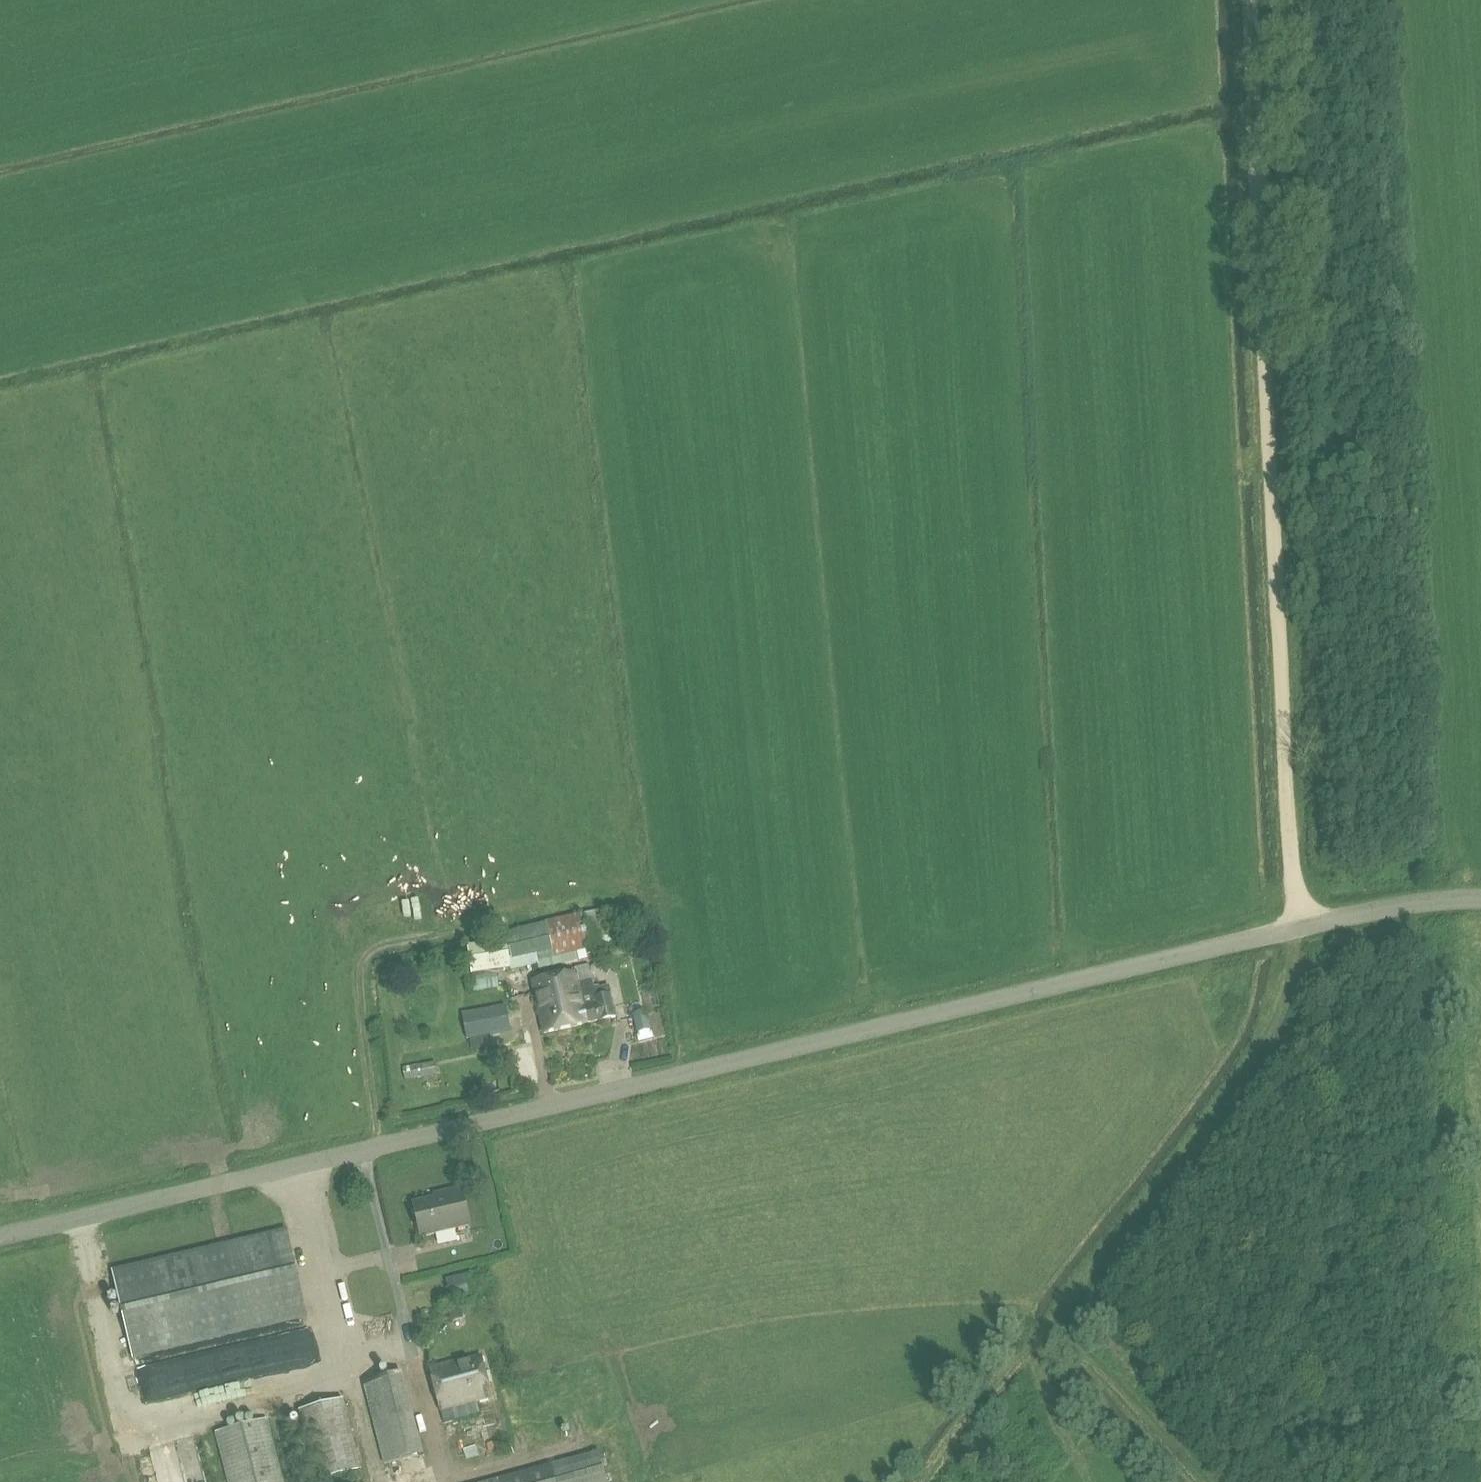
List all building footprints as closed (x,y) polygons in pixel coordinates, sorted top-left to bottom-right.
[(538,963),(613,944),(605,908),(505,931),(511,960),(536,954),(538,963)] [(471,974),(472,978),(498,974),(511,972),(507,944),(468,949),(471,974)] [(582,998),(587,1022),(599,1020),(600,1021),(616,1017),(610,994),(608,986),(593,989),(591,980),(579,983),(576,972),(532,982),(537,1002),(570,996),(571,1001),(582,998)] [(472,978),(474,992),(500,989),(498,974),(472,978)] [(514,990),(515,1007),(528,1006),(526,989),(514,990)] [(587,1022),(582,998),(571,1001),(570,996),(537,1002),(543,1033),(587,1023),(587,1022)] [(511,1033),(506,1006),(462,1015),(468,1042),(470,1042),(491,1038),(511,1033)] [(637,1033),(651,1030),(646,1009),(632,1012),(637,1033)] [(492,1044),(491,1038),(470,1042),(472,1050),(490,1047),(489,1044),(492,1044)] [(469,1087),(466,1057),(436,1061),(434,1045),(416,1046),(417,1062),(401,1063),(403,1087),(408,1086),(409,1097),(426,1095),(425,1084),(450,1081),(450,1089),(469,1087)] [(442,1192),(443,1196),(413,1203),(421,1237),(470,1225),(461,1188),(442,1192)] [(113,1271),(133,1358),(307,1317),(286,1230),(113,1271)] [(470,1279),(445,1283),(447,1294),(472,1290),(470,1279)] [(462,1318),(458,1303),(447,1305),(451,1321),(462,1318)] [(257,1335),(130,1359),(137,1392),(263,1369),(257,1335)] [(491,1397),(480,1355),(430,1368),(441,1410),(444,1422),(478,1414),(474,1402),(491,1397)] [(424,1454),(402,1372),(362,1382),(384,1465),(424,1454)] [(362,1470),(344,1399),(298,1411),(317,1481),(362,1470)] [(268,1419),(217,1431),(230,1481),(283,1481),(268,1419)] [(145,1439),(153,1481),(180,1481),(172,1435),(145,1439)] [(598,1450),(484,1481),(607,1481),(598,1450)]
